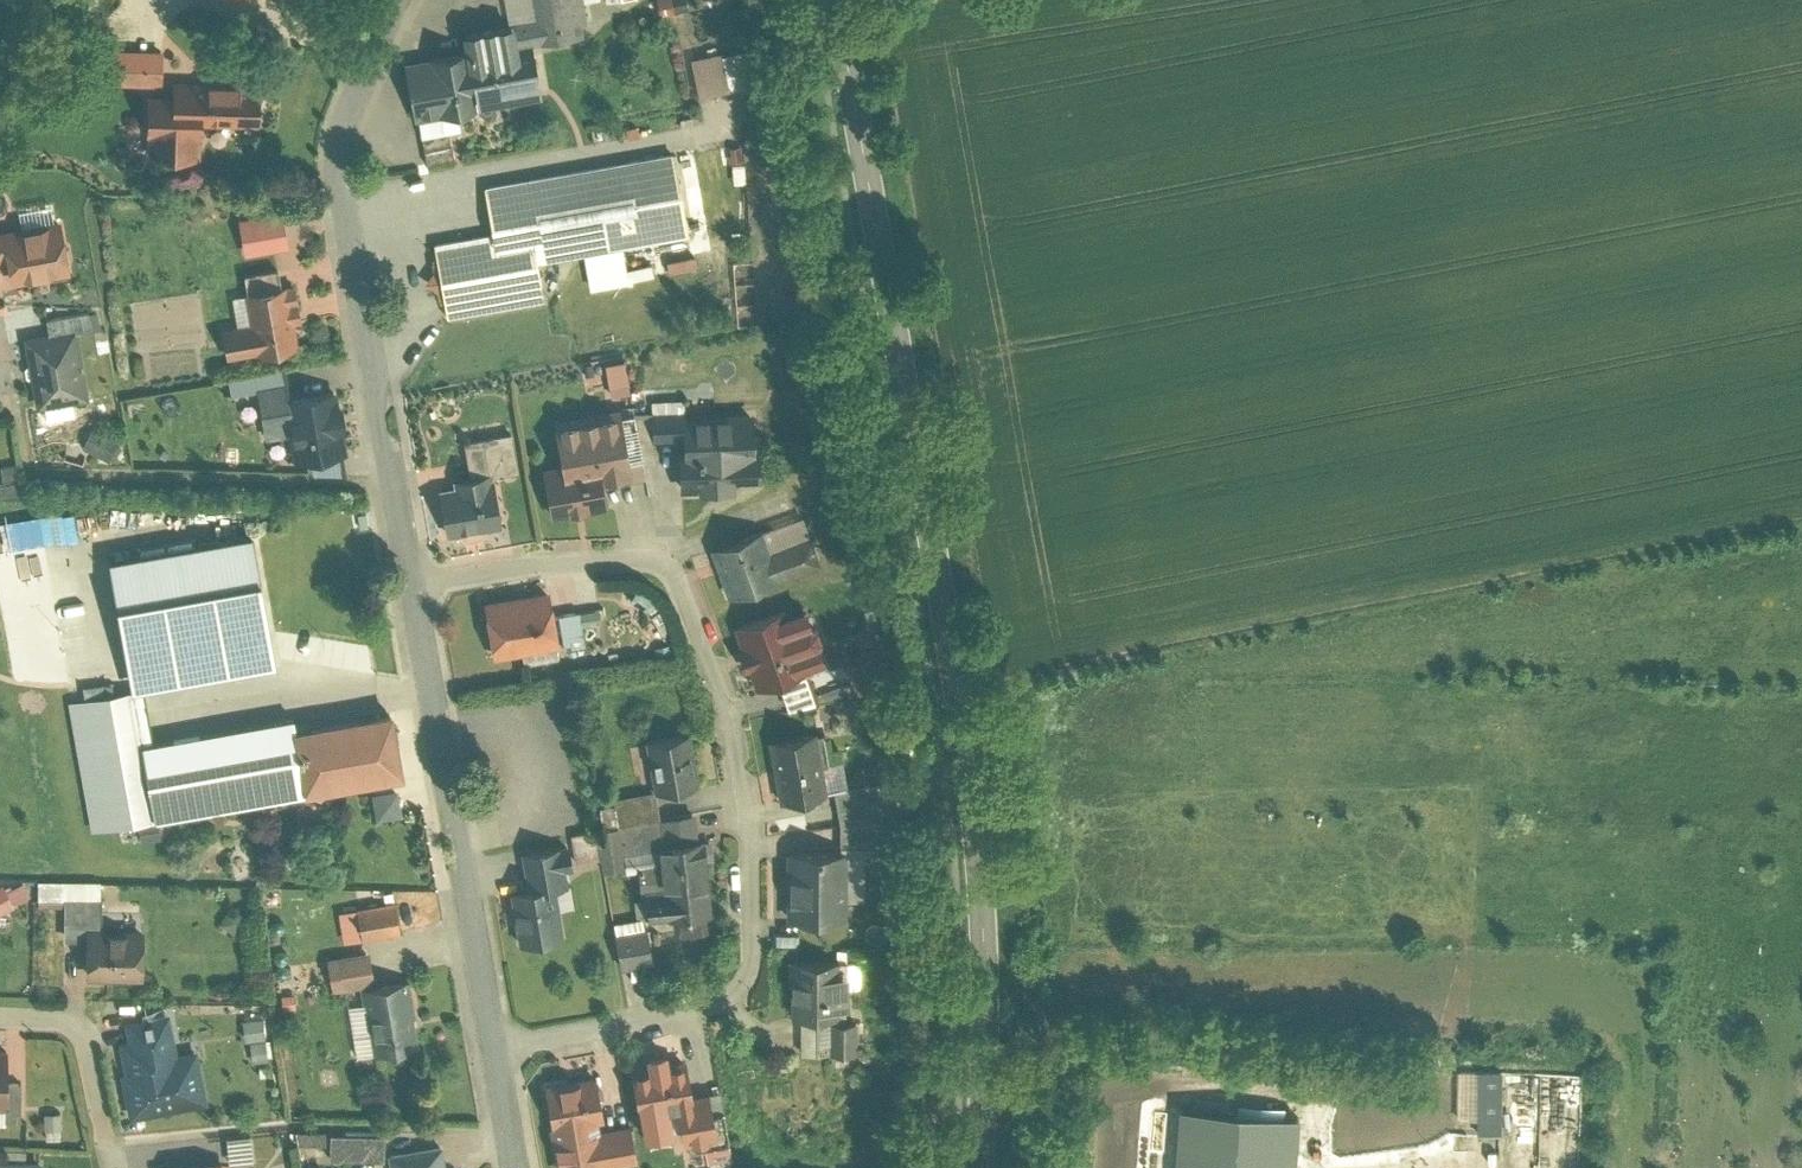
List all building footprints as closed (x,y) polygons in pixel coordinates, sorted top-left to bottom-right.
[(409,158),(439,153),(433,115),(537,98),(529,49),(577,41),(570,1),(574,0),(513,0),(516,17),(499,20),(498,11),(440,20),(443,36),(421,39),(423,51),(393,56),(409,158)] [(672,42),(679,82),(718,75),(710,35),(672,42)] [(110,56),(108,90),(163,93),(165,59),(110,56)] [(150,145),(150,160),(198,160),(199,130),(204,130),(204,118),(266,119),(267,88),(170,86),(170,98),(143,97),(142,145),(150,145)] [(434,240),(448,316),(552,297),(545,259),(693,233),(677,148),(489,182),(497,229),(434,240)] [(693,150),(682,153),(689,179),(700,176),(693,150)] [(287,209),(242,214),(245,250),(291,245),(287,209)] [(74,275),(64,224),(0,236),(0,264),(6,263),(10,287),(74,275)] [(207,324),(217,363),(299,343),(277,259),(236,269),(240,287),(228,290),(235,317),(207,324)] [(48,403),(51,421),(83,417),(80,397),(90,396),(80,331),(93,329),(90,307),(41,314),(43,326),(18,329),(29,405),(48,403)] [(584,355),(584,385),(609,385),(609,356),(584,355)] [(627,358),(608,361),(614,392),(633,389),(627,358)] [(303,441),(306,458),(340,453),(331,402),(285,409),(280,381),(232,389),(235,405),(246,403),(249,420),(260,418),(265,448),(303,441)] [(539,454),(548,513),(603,504),(598,471),(629,466),(620,404),(548,415),(554,452),(539,454)] [(678,479),(678,489),(757,486),(754,417),(675,420),(678,479)] [(93,425),(85,445),(112,456),(120,436),(93,425)] [(438,469),(449,533),(509,523),(500,468),(521,464),(514,429),(466,438),(470,463),(438,469)] [(46,538),(79,535),(77,508),(43,511),(46,538)] [(705,542),(726,599),(821,565),(808,528),(768,542),(761,522),(705,542)] [(306,787),(296,725),(292,715),(154,739),(145,683),(279,661),(253,529),(110,556),(133,684),(70,697),(93,826),(306,787)] [(486,601),(495,659),(566,647),(556,589),(486,601)] [(599,619),(598,607),(563,610),(565,640),(586,639),(585,620),(599,619)] [(732,624),(757,693),(779,685),(790,715),(825,702),(812,666),(821,662),(802,610),(778,618),(775,608),(732,624)] [(402,771),(391,709),(296,725),(306,787),(402,771)] [(772,800),(784,798),(827,789),(814,728),(759,739),(772,800)] [(655,792),(689,790),(685,736),(639,740),(643,793),(601,796),(603,830),(657,825),(655,792)] [(401,787),(375,789),(377,814),(403,812),(401,787)] [(138,824),(140,841),(169,837),(167,820),(138,824)] [(640,928),(709,922),(700,838),(648,843),(652,888),(629,890),(632,920),(604,923),(608,965),(644,962),(640,928)] [(502,885),(514,952),(562,943),(548,869),(564,866),(561,851),(521,858),(525,881),(502,885)] [(782,855),(782,920),(842,920),(842,854),(782,855)] [(33,893),(22,873),(0,885),(0,911),(33,893)] [(87,943),(86,975),(144,976),(145,930),(105,928),(107,881),(39,879),(38,903),(69,903),(68,943),(87,943)] [(354,908),(360,938),(401,929),(395,900),(354,908)] [(342,993),(350,1053),(419,1043),(408,967),(366,973),(364,961),(362,948),(325,953),(331,989),(352,986),(353,992),(342,993)] [(814,1014),(814,1049),(843,1049),(843,1020),(846,1020),(846,959),(789,960),(789,1014),(814,1014)] [(127,1112),(213,1095),(203,1043),(185,1046),(177,1005),(126,1015),(128,1028),(118,1030),(124,1061),(117,1063),(127,1112)] [(9,1107),(11,1045),(0,1045),(0,1106),(9,1107)] [(633,1067),(643,1137),(667,1134),(669,1147),(718,1140),(710,1084),(690,1087),(686,1057),(667,1059),(665,1045),(644,1048),(647,1065),(633,1067)] [(553,1167),(609,1167),(634,1164),(627,1120),(593,1125),(591,1116),(600,1114),(593,1072),(536,1081),(544,1127),(569,1123),(571,1133),(548,1137),(553,1167)] [(1181,1107),(1176,1167),(1299,1167),(1303,1117),(1181,1107)] [(393,1167),(437,1167),(436,1147),(382,1149),(381,1137),(333,1139),(334,1158),(392,1155),(393,1167)] [(730,1138),(707,1143),(711,1166),(702,1167),(736,1167),(730,1138)] [(40,1160),(0,1158),(0,1167),(40,1167),(40,1160)]
